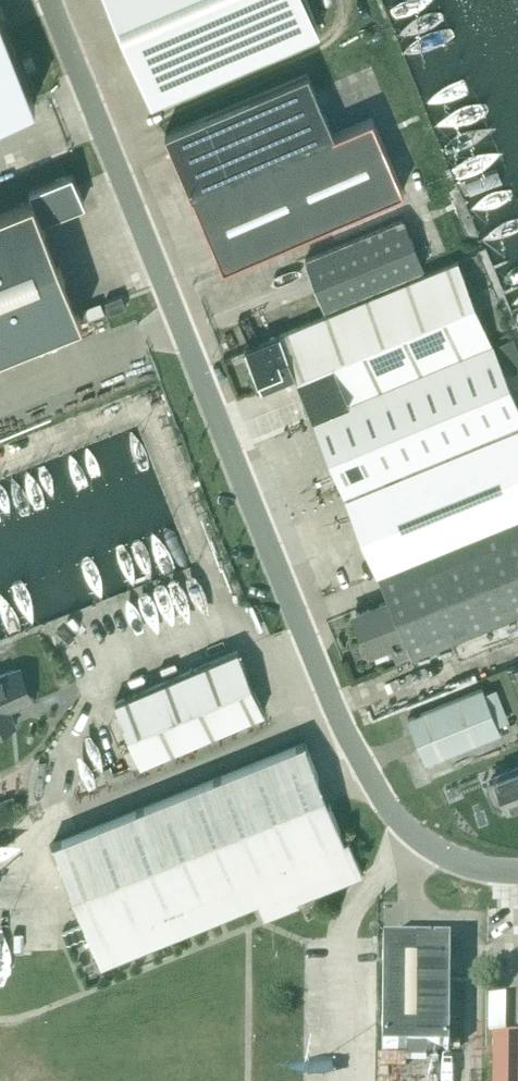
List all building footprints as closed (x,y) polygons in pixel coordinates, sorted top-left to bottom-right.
[(310,0),(109,0),(151,99),(321,27),(321,26),(310,0)] [(35,102),(0,12),(0,116),(35,102)] [(308,71),(166,132),(192,194),(334,133),(308,71)] [(82,320),(42,218),(84,201),(72,171),(29,188),(33,197),(0,210),(0,353),(82,320)] [(304,258),(323,308),(421,267),(402,218),(304,258)] [(456,261),(299,325),(280,333),(280,334),(251,346),(246,348),(262,386),(296,372),(313,414),(489,342),(456,261)] [(106,300),(110,313),(126,306),(122,294),(106,300)] [(280,333),(299,325),(292,308),(259,321),(257,316),(241,323),(251,346),(280,334),(280,333)] [(346,495),(517,424),(517,412),(489,342),(313,414),(346,495)] [(346,495),(379,575),(517,518),(517,424),(346,495)] [(389,599),(357,612),(370,652),(389,644),(395,658),(408,653),(409,657),(517,613),(517,518),(379,575),(389,599)] [(141,763),(264,711),(238,649),(115,701),(141,763)] [(9,709),(34,699),(20,666),(0,675),(0,731),(16,725),(9,709)] [(408,718),(426,762),(500,732),(483,689),(408,718)] [(53,843),(77,903),(329,802),(305,741),(53,843)] [(508,810),(517,806),(517,766),(495,775),(508,810)] [(102,964),(258,901),(265,917),(299,903),(297,899),(363,873),(348,837),(344,838),(329,802),(77,903),(102,964)] [(382,1050),(406,1050),(406,1062),(425,1062),(425,1050),(449,1050),(449,1045),(460,1045),(460,1019),(449,1019),(450,940),(383,939),(382,1050)] [(493,1039),(493,1080),(517,1080),(517,1039),(493,1039)]
